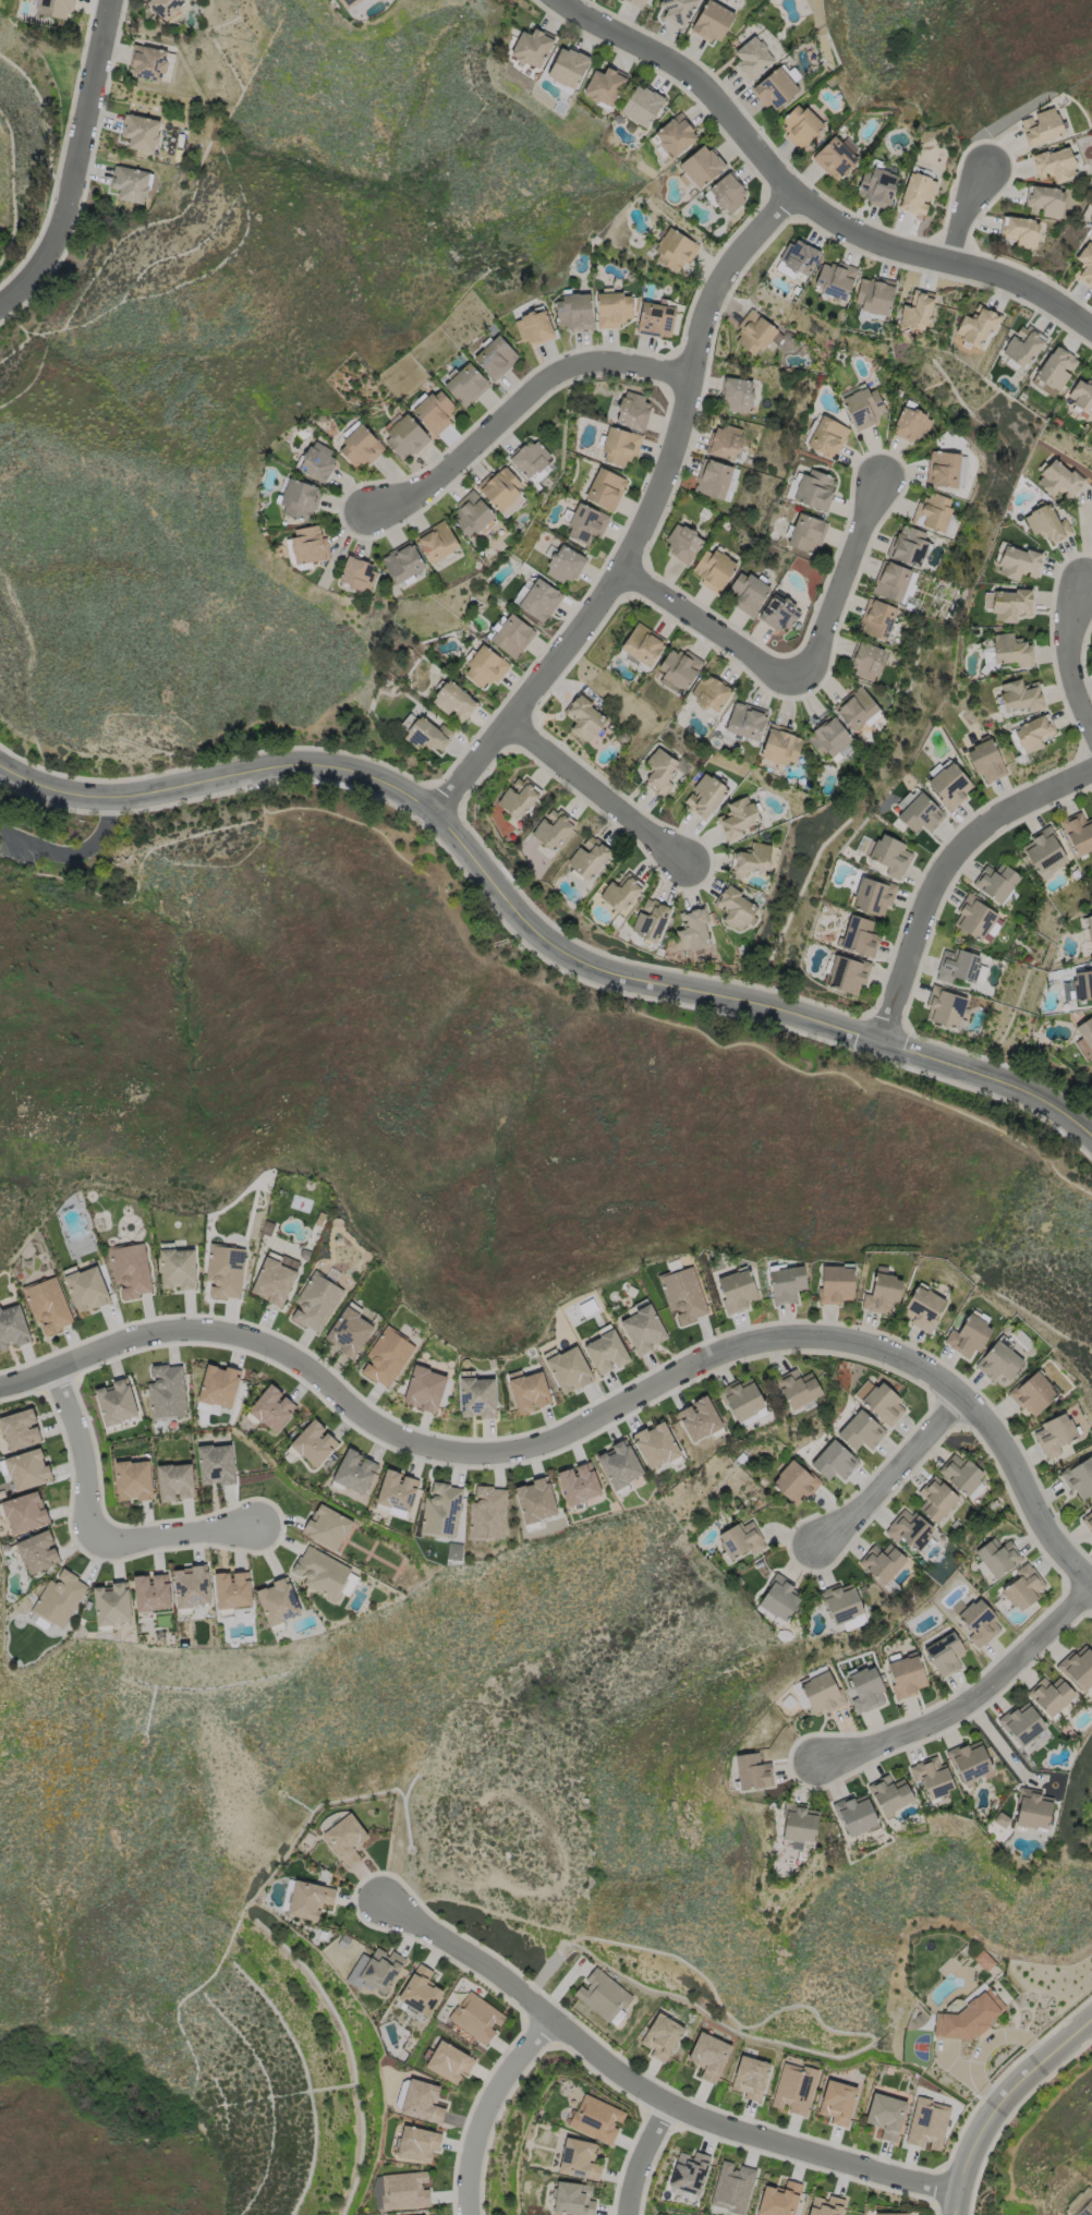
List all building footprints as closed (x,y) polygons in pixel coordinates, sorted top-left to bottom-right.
[(35,13),(38,0),(75,0),(71,21),(35,13)] [(147,2),(149,0),(187,0),(166,22),(147,2)] [(347,12),(338,0),(363,0),(347,12)] [(642,9),(621,0),(646,0),(642,9)] [(659,7),(663,0),(698,0),(684,28),(664,19),(667,10),(659,7)] [(690,29),(707,0),(712,0),(736,14),(717,46),(690,29)] [(521,31),(532,35),(534,28),(554,36),(541,69),(510,57),(521,31)] [(742,81),(736,64),(740,62),(735,48),(763,36),(775,66),(742,81)] [(170,48),(163,81),(129,74),(134,50),(142,52),(144,44),(170,48)] [(562,45),(591,59),(574,90),(546,76),(562,45)] [(752,92),(778,65),(800,86),(774,112),(752,92)] [(604,74),(607,66),(628,76),(611,108),(582,95),(594,70),(604,74)] [(665,97),(646,128),(620,112),(639,82),(665,97)] [(778,123),(801,101),(825,128),(802,149),(778,123)] [(1019,120),(1054,106),(1065,132),(1030,147),(1019,120)] [(155,153),(128,147),(130,137),(122,135),(126,113),(160,120),(155,153)] [(654,130),(683,113),(697,141),(669,157),(654,130)] [(837,182),(812,158),(835,135),(860,160),(837,182)] [(726,167),(700,190),(679,166),(705,143),(726,167)] [(1055,181),(1054,175),(1038,180),(1032,155),(1069,145),(1077,175),(1055,181)] [(119,190),(110,187),(117,164),(151,173),(144,205),(117,197),(119,190)] [(900,178),(889,208),(856,197),(866,166),(900,178)] [(707,191),(730,172),(751,197),(727,216),(707,191)] [(938,181),(924,218),(898,209),(912,172),(938,181)] [(1065,189),(1064,216),(1026,214),(1028,186),(1065,189)] [(1000,238),(1005,215),(1041,222),(1035,250),(1016,246),(1017,241),(1000,238)] [(651,257),(670,228),(696,245),(678,275),(651,257)] [(808,280),(778,265),(792,238),(822,252),(808,280)] [(1089,240),(1091,242),(1091,288),(1075,277),(1082,265),(1076,259),(1089,240)] [(858,267),(846,299),(821,290),(822,286),(815,282),(823,261),(835,265),(837,259),(858,267)] [(887,317),(853,307),(862,277),(896,286),(887,317)] [(903,305),(912,306),(914,290),(934,294),(927,331),(899,326),(903,305)] [(597,293),(632,293),(632,326),(597,326),(597,293)] [(592,295),(592,329),(557,329),(557,295),(592,295)] [(677,307),(671,339),(638,332),(643,301),(677,307)] [(955,338),(963,314),(974,318),(979,305),(1000,313),(986,350),(955,338)] [(514,318),(545,308),(554,337),(523,347),(514,318)] [(779,329),(757,358),(731,338),(752,310),(779,329)] [(1002,352),(1022,323),(1045,340),(1026,368),(1002,352)] [(519,360),(494,383),(472,360),(497,336),(519,360)] [(1034,376),(1056,344),(1079,361),(1058,392),(1034,376)] [(444,387),(468,363),(490,386),(466,410),(444,387)] [(1088,384),(1091,378),(1091,416),(1091,417),(1066,397),(1081,378),(1088,384)] [(723,413),(723,379),(751,379),(751,413),(723,413)] [(844,399),(875,385),(888,417),(858,431),(844,399)] [(435,389),(459,413),(435,437),(411,413),(435,389)] [(652,399),(643,431),(614,422),(623,391),(652,399)] [(931,415),(921,445),(893,435),(902,406),(931,415)] [(805,445),(822,414),(850,429),(834,460),(805,445)] [(404,463),(381,438),(407,415),(429,439),(404,463)] [(384,453),(354,471),(337,441),(366,425),(384,453)] [(740,428),(739,458),(711,458),(711,427),(740,428)] [(639,433),(635,467),(603,463),(607,429),(639,433)] [(509,459),(533,436),(554,457),(530,481),(509,459)] [(324,483),(295,469),(311,439),(339,453),(324,483)] [(966,453),(962,488),(927,485),(931,450),(966,453)] [(1085,480),(1072,497),(1060,488),(1054,496),(1035,483),(1054,457),(1085,480)] [(732,469),(723,501),(694,493),(703,460),(732,469)] [(499,512),(477,488),(503,464),(525,488),(499,512)] [(615,512),(585,500),(597,468),(628,480),(615,512)] [(801,469),(836,477),(827,511),(792,503),(801,469)] [(306,512),(305,519),(277,511),(286,477),(320,487),(313,515),(306,512)] [(447,516),(472,491),(496,515),(471,540),(447,516)] [(913,523),(924,491),(955,500),(945,533),(913,523)] [(1023,520),(1047,501),(1071,532),(1053,546),(1041,531),(1035,535),(1023,520)] [(599,540),(593,536),(589,546),(563,533),(580,503),(610,519),(599,540)] [(827,522),(815,556),(786,545),(798,512),(827,522)] [(427,564),(415,536),(448,523),(459,550),(427,564)] [(295,529),(325,525),(328,561),(292,565),(289,538),(295,537),(295,529)] [(918,569),(887,555),(901,526),(931,541),(918,569)] [(666,556),(671,528),(700,533),(694,560),(666,556)] [(395,584),(383,558),(412,543),(425,570),(395,584)] [(544,572),(561,544),(586,559),(570,588),(544,572)] [(1043,555),(1035,578),(1022,573),(1019,581),(996,574),(1006,544),(1043,555)] [(712,592),(693,567),(720,546),(739,571),(712,592)] [(339,584),(348,556),(379,566),(371,594),(339,584)] [(912,572),(900,604),(873,594),(884,562),(912,572)] [(772,586),(753,617),(732,605),(737,598),(728,593),(742,569),(772,586)] [(543,625),(514,604),(535,576),(563,596),(543,625)] [(759,617),(777,591),(803,610),(785,637),(759,617)] [(1032,591),(1032,614),(1018,614),(1017,622),(990,621),(990,591),(1032,591)] [(897,608),(887,641),(859,632),(869,600),(897,608)] [(514,659),(489,642),(510,614),(535,631),(514,659)] [(620,650),(636,622),(667,641),(650,668),(620,650)] [(993,633),(1014,632),(1014,641),(1032,640),(1034,667),(1018,668),(1017,663),(994,664),(993,633)] [(874,683),(847,670),(861,641),(888,653),(874,683)] [(464,677),(477,646),(510,661),(497,690),(464,677)] [(675,646),(704,665),(688,691),(658,673),(675,646)] [(718,714),(689,698),(704,671),(732,689),(718,714)] [(1038,685),(1043,702),(1008,715),(998,686),(1020,678),(1024,689),(1038,685)] [(462,726),(430,702),(448,679),(478,703),(462,726)] [(835,711),(861,687),(882,711),(857,734),(835,711)] [(570,727),(575,719),(565,711),(580,694),(609,718),(589,742),(570,727)] [(726,733),(733,702),(766,711),(759,741),(726,733)] [(1011,730),(1046,713),(1058,736),(1023,754),(1011,730)] [(404,736),(418,715),(439,728),(441,725),(453,734),(437,759),(404,736)] [(808,730),(840,719),(850,747),(828,753),(827,749),(814,753),(808,730)] [(794,767),(760,758),(768,727),(803,737),(794,767)] [(966,750),(991,738),(1008,773),(984,786),(966,750)] [(662,796),(644,784),(654,768),(645,763),(657,747),(683,766),(662,796)] [(939,766),(942,768),(956,761),(974,792),(946,810),(926,775),(939,766)] [(681,804),(706,772),(728,789),(704,821),(681,804)] [(542,792),(518,821),(497,802),(511,786),(518,792),(527,780),(542,792)] [(930,833),(921,825),(914,833),(896,816),(903,808),(902,807),(918,790),(946,815),(930,833)] [(727,842),(718,820),(731,814),(727,804),(748,796),(762,826),(727,842)] [(1087,810),(1091,822),(1091,848),(1077,856),(1060,822),(1087,810)] [(546,816),(553,822),(561,812),(575,824),(551,850),(532,833),(546,816)] [(1023,850),(1033,844),(1030,838),(1048,826),(1067,858),(1039,875),(1023,850)] [(915,850),(901,879),(866,861),(882,833),(915,850)] [(589,882),(566,864),(583,842),(589,846),(594,838),(611,850),(589,882)] [(730,872),(732,850),(751,854),(753,842),(772,845),(767,877),(730,872)] [(999,906),(972,884),(987,864),(996,872),(1003,862),(1021,877),(999,906)] [(600,897),(623,868),(644,884),(621,913),(600,897)] [(885,919),(850,907),(861,875),(896,888),(885,919)] [(723,919),(728,911),(715,903),(728,884),(759,906),(741,932),(723,919)] [(979,942),(950,922),(971,894),(998,913),(979,942)] [(631,931),(647,897),(671,909),(655,942),(631,931)] [(684,929),(681,911),(704,907),(712,944),(681,951),(678,930),(684,929)] [(839,946),(850,915),(874,923),(871,932),(881,936),(873,958),(839,946)] [(1083,919),(1091,917),(1091,950),(1090,951),(1083,919)] [(935,976),(941,956),(955,959),(957,949),(982,956),(974,985),(935,976)] [(870,964),(861,996),(824,985),(833,954),(870,964)] [(1075,971),(1091,971),(1091,999),(1064,1001),(1063,982),(1076,982),(1075,971)] [(923,1018),(933,987),(967,996),(957,1029),(923,1018)] [(1075,1028),(1091,1016),(1091,1053),(1075,1028)] [(152,1293),(143,1242),(107,1248),(114,1285),(119,1284),(122,1298),(152,1293)] [(244,1247),(208,1245),(206,1281),(210,1281),(209,1297),(241,1299),(244,1247)] [(194,1248),(159,1250),(160,1288),(178,1287),(178,1289),(195,1289),(194,1248)] [(299,1263),(267,1250),(250,1294),(283,1306),(299,1263)] [(63,1277),(77,1312),(94,1306),(95,1308),(109,1302),(95,1265),(63,1277)] [(679,1268),(680,1270),(691,1267),(706,1314),(694,1318),(694,1320),(678,1327),(674,1315),(680,1312),(679,1311),(678,1311),(676,1311),(672,1309),(669,1311),(656,1276),(679,1268)] [(773,1304),(771,1268),(804,1267),(805,1291),(797,1291),(798,1303),(773,1304)] [(854,1267),(854,1303),(820,1303),(820,1267),(854,1267)] [(749,1308),(727,1315),(716,1279),(749,1269),(757,1295),(747,1299),(749,1308)] [(316,1334),(344,1290),(313,1271),(294,1301),(298,1304),(289,1318),(316,1334)] [(899,1303),(887,1302),(885,1314),(862,1309),(864,1293),(870,1294),(874,1272),(903,1276),(899,1303)] [(34,1323),(40,1321),(44,1334),(73,1324),(56,1275),(21,1287),(34,1323)] [(931,1332),(900,1317),(917,1284),(947,1299),(931,1332)] [(352,1359),(373,1327),(357,1316),(362,1309),(347,1300),(322,1339),(352,1359)] [(647,1303),(667,1339),(658,1343),(654,1341),(647,1344),(651,1351),(638,1358),(634,1351),(632,1351),(617,1321),(631,1314),(630,1311),(647,1303)] [(30,1342),(21,1304),(0,1309),(0,1349),(30,1342)] [(945,1343),(968,1310),(995,1329),(972,1361),(945,1343)] [(360,1373),(389,1389),(414,1344),(383,1326),(365,1357),(368,1358),(360,1373)] [(593,1368),(592,1370),(578,1347),(597,1336),(596,1332),(608,1326),(627,1363),(614,1369),(609,1360),(606,1361),(610,1370),(597,1377),(593,1368)] [(593,1381),(576,1344),(544,1359),(562,1396),(593,1381)] [(1016,1382),(982,1375),(988,1345),(1022,1353),(1016,1382)] [(231,1409),(240,1371),(206,1363),(196,1400),(231,1409)] [(148,1382),(150,1418),(185,1416),(182,1364),(151,1366),(152,1382),(148,1382)] [(446,1375),(413,1366),(402,1403),(436,1413),(446,1375)] [(823,1393),(793,1412),(776,1382),(797,1369),(803,1379),(812,1375),(823,1393)] [(495,1416),(494,1378),(474,1379),(474,1370),(459,1371),(460,1417),(471,1417),(495,1416)] [(507,1380),(518,1415),(534,1410),(534,1408),(551,1403),(541,1370),(507,1380)] [(1032,1419),(1010,1395),(1036,1370),(1058,1394),(1032,1419)] [(717,1392),(745,1375),(764,1407),(737,1424),(717,1392)] [(137,1417),(126,1379),(93,1389),(104,1426),(137,1417)] [(890,1427),(862,1402),(881,1381),(909,1406),(890,1427)] [(274,1433),(296,1406),(282,1395),(283,1394),(269,1383),(247,1411),(274,1433)] [(674,1414),(688,1406),(692,1415),(694,1414),(690,1405),(704,1397),(720,1428),(690,1444),(674,1414)] [(41,1440),(31,1408),(0,1417),(0,1426),(7,1450),(41,1440)] [(837,1435),(860,1408),(886,1432),(871,1449),(863,1442),(854,1451),(837,1435)] [(1044,1457),(1032,1428),(1068,1414),(1080,1443),(1044,1457)] [(314,1468),(338,1444),(324,1431),(325,1430),(313,1418),(289,1444),(314,1468)] [(646,1472),(629,1436),(642,1429),(644,1432),(651,1429),(648,1427),(660,1420),(679,1456),(665,1464),(664,1463),(646,1472)] [(859,1463),(842,1479),(836,1473),(827,1480),(810,1463),(835,1439),(859,1463)] [(594,1460),(610,1451),(608,1448),(619,1442),(622,1449),(626,1447),(641,1476),(624,1484),(624,1486),(611,1492),(594,1460)] [(235,1481),(231,1443),(196,1447),(201,1486),(235,1481)] [(14,1492),(50,1481),(40,1447),(4,1458),(14,1492)] [(377,1464),(361,1457),(362,1454),(346,1447),(331,1481),(364,1495),(377,1464)] [(1061,1474),(1091,1457),(1091,1495),(1078,1503),(1061,1474)] [(967,1497),(938,1473),(951,1458),(960,1466),(967,1460),(985,1476),(967,1497)] [(153,1499),(148,1459),(113,1463),(118,1500),(137,1498),(137,1501),(153,1499)] [(572,1467),(556,1473),(567,1506),(601,1495),(590,1461),(572,1467)] [(159,1502),(177,1500),(177,1499),(194,1497),(190,1462),(155,1466),(159,1502)] [(821,1484),(804,1501),(802,1499),(792,1509),(767,1487),(790,1462),(812,1482),(815,1478),(821,1484)] [(375,1503),(394,1508),(392,1514),(407,1518),(418,1480),(401,1475),(402,1473),(385,1468),(375,1503)] [(556,1515),(546,1476),(531,1480),(532,1483),(514,1487),(523,1524),(556,1515)] [(927,1500),(920,1493),(934,1477),(960,1500),(937,1525),(919,1509),(927,1500)] [(461,1486),(427,1483),(423,1534),(457,1537),(461,1486)] [(467,1538),(504,1539),(506,1487),(475,1486),(474,1501),(468,1501),(467,1538)] [(1,1500),(10,1534),(48,1524),(38,1490),(1,1500)] [(337,1551),(352,1520),(317,1503),(302,1535),(337,1551)] [(886,1533),(901,1506),(935,1526),(920,1552),(886,1533)] [(1082,1521),(1091,1512),(1091,1533),(1082,1521)] [(738,1528),(750,1521),(765,1547),(753,1554),(750,1549),(728,1562),(714,1537),(736,1524),(738,1528)] [(27,1575),(60,1562),(47,1530),(15,1542),(27,1575)] [(1008,1540),(1023,1557),(998,1581),(974,1553),(993,1538),(1000,1547),(1008,1540)] [(461,1559),(462,1543),(447,1543),(447,1558),(461,1559)] [(352,1568),(305,1544),(291,1571),(305,1578),(301,1585),(334,1602),(352,1568)] [(881,1552),(888,1544),(908,1561),(883,1589),(861,1570),(862,1569),(857,1563),(873,1546),(881,1552)] [(176,1608),(210,1604),(206,1565),(171,1569),(176,1608)] [(1047,1586),(1021,1613),(999,1593),(1026,1565),(1047,1586)] [(30,1611),(62,1629),(88,1584),(62,1569),(54,1581),(50,1578),(30,1611)] [(248,1571),(230,1573),(230,1572),(213,1573),(217,1609),(251,1605),(248,1571)] [(132,1576),(136,1612),(170,1608),(167,1573),(149,1575),(149,1574),(132,1576)] [(755,1608),(768,1588),(766,1586),(775,1573),(786,1581),(784,1584),(802,1597),(782,1626),(755,1608)] [(301,1613),(286,1578),(254,1591),(269,1626),(301,1613)] [(131,1622),(126,1583),(92,1587),(96,1626),(131,1622)] [(833,1629),(820,1593),(837,1585),(838,1589),(851,1584),(862,1615),(853,1619),(853,1620),(833,1629)] [(1000,1633),(979,1650),(968,1638),(972,1635),(964,1627),(966,1626),(959,1619),(973,1605),(976,1607),(981,1603),(995,1621),(993,1624),(1000,1633)] [(960,1668),(939,1681),(921,1653),(951,1633),(964,1653),(955,1659),(960,1668)] [(1083,1645),(1091,1654),(1091,1683),(1083,1692),(1060,1668),(1083,1645)] [(895,1702),(890,1690),(893,1690),(885,1666),(917,1657),(926,1687),(914,1691),(915,1695),(895,1702)] [(856,1716),(849,1702),(851,1700),(841,1680),(864,1670),(865,1673),(873,1670),(883,1692),(878,1693),(884,1703),(856,1716)] [(846,1705),(825,1715),(823,1710),(811,1716),(797,1689),(825,1674),(838,1699),(841,1697),(846,1705)] [(1053,1685),(1059,1678),(1076,1694),(1052,1719),(1027,1694),(1044,1677),(1053,1685)] [(1048,1727),(1024,1750),(998,1722),(1022,1699),(1048,1727)] [(945,1753),(966,1744),(967,1747),(979,1742),(995,1778),(983,1783),(982,1780),(972,1784),(973,1788),(966,1791),(964,1788),(962,1788),(954,1766),(951,1767),(945,1753)] [(768,1765),(772,1787),(761,1788),(761,1791),(736,1794),(731,1758),(751,1756),(751,1755),(757,1754),(759,1766),(768,1765)] [(954,1792),(946,1794),(947,1796),(938,1800),(939,1803),(931,1806),(930,1804),(927,1804),(920,1782),(913,1784),(908,1769),(914,1767),(914,1766),(935,1758),(938,1768),(944,1766),(954,1792)] [(865,1786),(887,1775),(891,1786),(902,1780),(913,1803),(882,1819),(865,1786)] [(1046,1835),(1015,1828),(1019,1805),(1016,1804),(1019,1788),(1041,1793),(1041,1798),(1053,1800),(1046,1835)] [(839,1820),(837,1821),(830,1806),(850,1798),(852,1802),(864,1796),(878,1828),(848,1841),(839,1820)] [(817,1814),(811,1848),(801,1845),(800,1854),(789,1852),(790,1844),(779,1842),(784,1819),(780,1819),(784,1803),(805,1807),(804,1812),(817,1814)] [(360,1857),(353,1847),(368,1837),(350,1812),(321,1833),(346,1868),(360,1857)] [(993,1823),(999,1814),(1010,1821),(1005,1830),(993,1823)] [(317,1921),(321,1903),(332,1905),(336,1888),(294,1880),(287,1915),(317,1921)] [(384,1994),(406,1959),(391,1950),(389,1955),(376,1947),(369,1958),(364,1955),(351,1975),(372,1988),(373,1987),(384,1994)] [(428,2017),(443,1990),(427,1981),(433,1971),(417,1962),(397,2000),(428,2017)] [(631,1996),(595,1966),(582,1982),(582,1983),(573,1994),(608,2023),(631,1996)] [(506,2016),(467,1990),(447,2020),(485,2046),(497,2029),(506,2016)] [(933,2037),(971,2039),(971,2033),(987,2034),(988,2017),(1000,2018),(1002,1995),(966,1993),(965,2014),(935,2012),(933,2037)] [(664,2064),(684,2027),(654,2010),(637,2042),(651,2049),(648,2055),(664,2064)] [(714,2085),(732,2046),(700,2031),(686,2059),(704,2068),(699,2078),(714,2085)] [(455,2084),(462,2072),(467,2074),(475,2059),(439,2040),(424,2067),(455,2084)] [(770,2063),(738,2055),(730,2088),(744,2092),(743,2098),(760,2102),(770,2063)] [(805,2116),(817,2071),(782,2061),(770,2106),(785,2110),(784,2111),(805,2116)] [(440,2086),(409,2078),(400,2114),(441,2124),(445,2108),(435,2105),(440,2086)] [(857,2087),(825,2079),(816,2113),(831,2117),(829,2122),(847,2127),(857,2087)] [(896,2143),(907,2102),(872,2092),(863,2123),(882,2127),(879,2138),(896,2143)] [(626,2112),(582,2093),(568,2127),(611,2145),(619,2125),(620,2126),(626,2112)] [(939,2151),(951,2106),(916,2097),(904,2142),(939,2151)] [(438,2150),(442,2133),(402,2125),(395,2156),(429,2164),(433,2149),(438,2150)] [(595,2143),(564,2137),(557,2173),(598,2181),(602,2165),(591,2163),(595,2143)] [(698,2196),(711,2156),(694,2150),(692,2156),(679,2151),(667,2186),(698,2196)] [(744,2214),(756,2169),(736,2164),(736,2163),(721,2160),(709,2206),(744,2214)] [(383,2210),(429,2208),(428,2185),(427,2185),(427,2172),(381,2174),(383,2210)] [(556,2180),(552,2211),(579,2214),(593,2214),(595,2201),(590,2200),(592,2185),(556,2180)] [(801,2184),(786,2180),(783,2189),(764,2184),(756,2214),(793,2214),(801,2184)] [(1088,2186),(1091,2189),(1091,2214),(1067,2214),(1065,2213),(1088,2186)] [(828,2195),(827,2199),(811,2195),(806,2214),(840,2214),(844,2199),(828,2195)]
